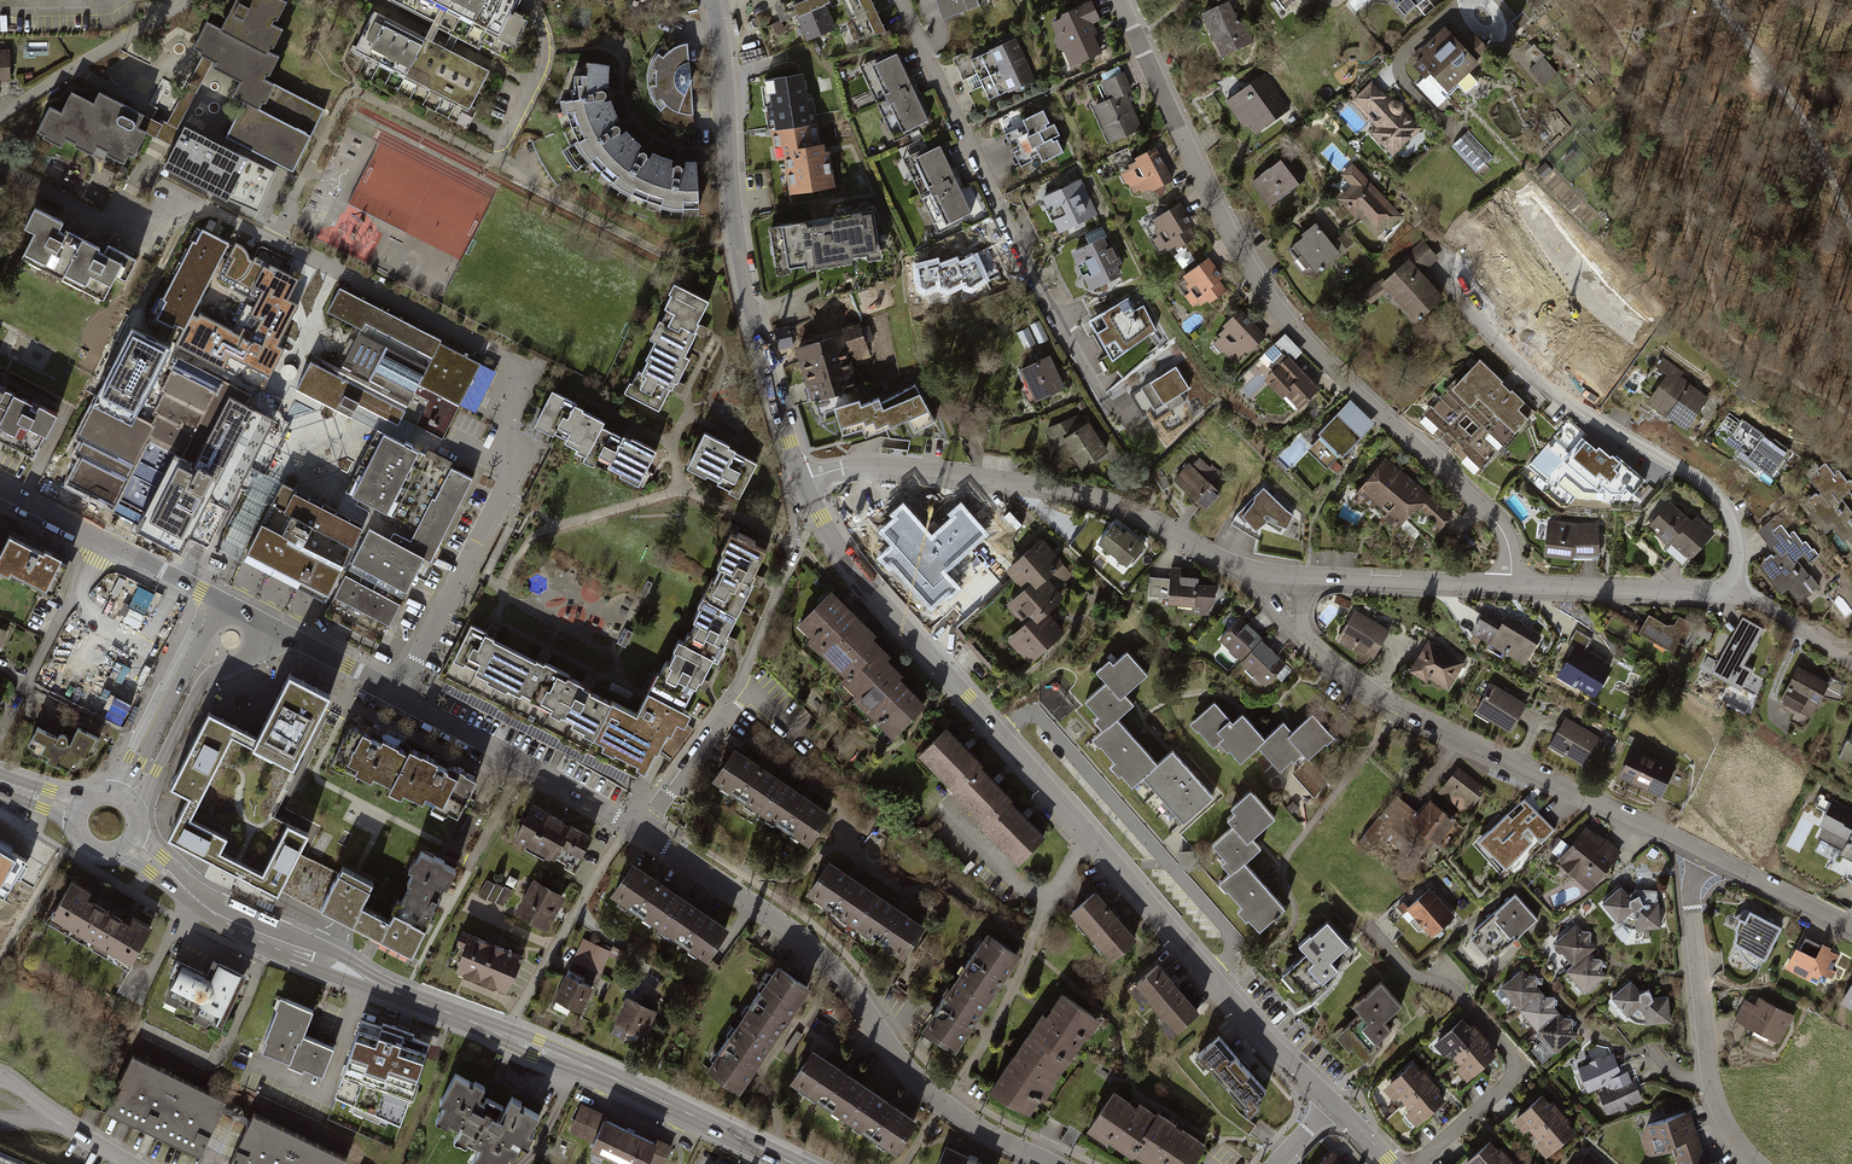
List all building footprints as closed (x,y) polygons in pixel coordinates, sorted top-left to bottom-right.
[(223,29),(206,20),(193,46),(202,50),(202,55),(203,55),(208,58),(214,60),(216,62),(214,67),(241,80),(234,96),(244,101),(226,137),(294,171),(325,109),(267,79),(269,75),(272,75),(281,56),(270,51),(272,47),(276,47),(285,29),(274,23),(276,19),(279,20),(288,2),(285,0),(238,0),(223,29)] [(507,54),(525,19),(513,13),(520,0),(397,0),(507,54)] [(775,7),(782,23),(797,16),(808,41),(837,29),(836,27),(846,23),(853,41),(860,39),(842,0),(838,0),(837,0),(839,4),(833,7),(830,0),(789,0),(775,7)] [(867,38),(887,32),(872,0),(849,0),(867,38)] [(876,1),(881,10),(891,5),(888,0),(878,0),(876,1)] [(942,20),(977,7),(975,0),(934,0),(942,20)] [(1283,9),(1296,0),(1277,0),(1283,9)] [(1405,18),(1425,0),(1390,0),(1405,18)] [(1228,1),(1201,13),(1221,57),(1253,43),(1243,22),(1238,24),(1228,1)] [(1084,3),(1044,22),(1067,72),(1097,58),(1083,28),(1094,23),(1084,3)] [(492,73),(372,12),(352,51),(472,112),(492,73)] [(1458,42),(1445,28),(1412,57),(1416,65),(1414,67),(1444,100),(1459,86),(1465,93),(1477,82),(1470,74),(1480,64),(1475,60),(1488,49),(1471,30),(1458,42)] [(1016,37),(971,57),(991,100),(1035,79),(1016,37)] [(692,115),(688,44),(679,45),(667,53),(657,69),(658,83),(664,101),(677,112),(692,115)] [(0,50),(0,80),(10,80),(10,50),(0,50)] [(208,58),(203,55),(167,123),(178,128),(214,60),(208,58)] [(897,55),(865,69),(897,138),(929,123),(897,55)] [(1543,58),(1529,70),(1543,85),(1557,73),(1543,58)] [(609,77),(610,66),(586,63),(585,75),(575,75),(574,90),(570,91),(571,98),(560,101),(566,124),(533,142),(543,164),(558,185),(589,163),(609,183),(630,195),(645,201),(661,206),(683,209),(700,209),(698,163),(686,162),(680,162),(673,161),(663,158),(653,154),(650,160),(648,158),(647,155),(645,154),(644,152),(640,153),(638,152),(642,146),(634,139),(626,131),(621,135),(620,133),(620,131),(620,128),(618,127),(615,127),(614,124),(619,120),(615,110),(611,100),(605,102),(604,99),(605,99),(606,98),(607,95),(606,93),(604,91),(603,91),(602,88),(609,88),(609,77)] [(1117,73),(1094,82),(1102,102),(1089,107),(1105,147),(1141,133),(1117,73)] [(1268,73),(1226,100),(1243,126),(1251,121),(1257,130),(1290,109),(1268,73)] [(804,74),(764,81),(765,86),(761,87),(767,121),(770,121),(776,162),(785,161),(790,196),(815,193),(836,188),(830,152),(826,153),(825,145),(822,146),(813,99),(809,100),(804,74)] [(1405,110),(1374,77),(1351,97),(1378,127),(1371,133),(1394,159),(1424,132),(1405,110)] [(144,116),(100,93),(94,104),(72,92),(62,112),(50,107),(37,132),(43,135),(44,138),(61,147),(66,138),(74,143),(74,145),(93,155),(97,146),(106,149),(106,153),(125,163),(129,154),(135,157),(147,133),(147,132),(138,127),(144,116)] [(1014,126),(1001,132),(1003,136),(1000,138),(1003,146),(1007,144),(1008,147),(1006,148),(1008,152),(1010,151),(1011,154),(1008,156),(1012,164),(1015,162),(1017,165),(1030,160),(1028,156),(1036,153),(1040,161),(1060,152),(1054,137),(1049,139),(1048,136),(1056,133),(1050,122),(1043,125),(1042,122),(1045,121),(1039,107),(1021,115),(1022,117),(1019,118),(1023,127),(1016,130),(1014,126)] [(160,124),(144,116),(138,127),(147,132),(147,133),(172,145),(180,129),(178,128),(167,123),(161,120),(160,124)] [(249,159),(184,127),(164,168),(228,200),(230,198),(259,210),(277,173),(249,159)] [(1491,156),(1467,131),(1453,145),(1477,170),(1491,156)] [(938,146),(906,162),(941,233),(973,218),(938,146)] [(1166,166),(1156,149),(1134,160),(1136,163),(1128,167),(1129,170),(1121,174),(1126,184),(1128,185),(1133,194),(1139,191),(1141,194),(1150,189),(1152,193),(1173,181),(1166,166)] [(1280,160),(1247,185),(1265,210),(1299,185),(1280,160)] [(1399,215),(1353,164),(1339,176),(1349,187),(1337,198),(1356,219),(1359,215),(1377,235),(1399,215)] [(1078,177),(1038,195),(1055,232),(1094,214),(1078,177)] [(1191,222),(1181,205),(1153,222),(1156,226),(1148,230),(1161,251),(1165,249),(1167,252),(1170,250),(1172,253),(1200,236),(1191,222)] [(1516,209),(1468,237),(1481,260),(1516,239),(1525,254),(1545,242),(1533,222),(1526,226),(1516,209)] [(64,225),(35,210),(24,232),(35,237),(24,259),(103,298),(114,275),(128,282),(138,263),(108,248),(105,255),(100,252),(67,235),(61,232),(64,225)] [(813,223),(771,230),(778,276),(791,274),(790,269),(808,266),(809,272),(854,265),(853,261),(869,259),(869,262),(882,260),(874,212),(833,219),(834,225),(814,228),(813,223)] [(1302,235),(1304,238),(1294,246),(1317,274),(1341,254),(1317,224),(1302,235)] [(299,278),(251,255),(245,246),(236,241),(220,273),(260,293),(248,319),(256,323),(252,331),(236,322),(232,330),(200,314),(199,318),(193,314),(200,300),(220,261),(230,241),(200,226),(155,315),(173,324),(175,321),(184,326),(172,348),(175,350),(135,429),(91,406),(76,433),(84,437),(77,451),(83,454),(70,481),(113,503),(117,496),(144,510),(135,528),(144,532),(183,551),(210,497),(220,502),(231,508),(240,491),(246,479),(276,419),(255,409),(275,369),(286,347),(279,343),(299,303),(289,298),(299,278)] [(1118,279),(1102,240),(1070,253),(1087,292),(1118,279)] [(1438,256),(1424,240),(1377,282),(1412,321),(1440,295),(1420,273),(1438,256)] [(937,261),(915,267),(919,289),(925,293),(937,288),(948,293),(964,286),(965,289),(972,291),(987,279),(977,257),(959,266),(956,260),(938,266),(937,261)] [(1217,272),(1218,270),(1209,259),(1182,278),(1187,285),(1184,287),(1189,294),(1185,297),(1193,308),(1199,304),(1200,306),(1208,301),(1210,304),(1226,292),(1220,283),(1223,281),(1217,272)] [(1570,327),(1587,301),(1564,285),(1546,311),(1570,327)] [(708,304),(673,286),(668,296),(671,298),(664,311),(667,312),(661,324),(659,323),(650,341),(654,343),(644,362),(647,363),(641,375),(638,373),(631,385),(629,384),(624,394),(658,411),(669,390),(671,391),(675,385),(677,386),(678,384),(690,361),(684,358),(697,334),(696,333),(697,330),(699,326),(697,325),(708,304)] [(481,364),(341,292),(330,312),(362,328),(339,374),(311,360),(299,382),(296,389),(353,418),(360,405),(363,407),(402,426),(406,419),(443,438),(481,364)] [(1102,314),(1089,322),(1112,364),(1156,331),(1143,306),(1135,312),(1128,299),(1102,314)] [(1266,338),(1242,311),(1222,328),(1225,331),(1218,336),(1221,339),(1213,345),(1220,353),(1225,354),(1231,361),(1237,356),(1239,358),(1246,352),(1248,354),(1266,338)] [(1582,332),(1592,317),(1582,311),(1572,325),(1582,332)] [(1596,316),(1578,338),(1608,362),(1626,339),(1596,316)] [(844,335),(853,363),(872,357),(860,323),(842,329),(844,335)] [(132,327),(91,406),(135,429),(175,350),(172,348),(132,327)] [(789,327),(774,330),(779,350),(794,347),(789,327)] [(1267,363),(1272,368),(1287,354),(1290,357),(1292,360),(1301,351),(1284,333),(1264,352),(1271,359),(1267,363)] [(844,335),(796,349),(808,388),(810,387),(814,401),(860,387),(853,363),(844,335)] [(1304,372),(1292,360),(1290,357),(1287,354),(1272,368),(1263,376),(1279,394),(1283,391),(1297,405),(1317,386),(1304,372)] [(1662,356),(1655,366),(1667,374),(1647,401),(1685,428),(1708,396),(1679,375),(1683,371),(1662,356)] [(1049,357),(1013,372),(1027,406),(1063,392),(1049,357)] [(1538,414),(1482,363),(1461,385),(1458,382),(1435,407),(1432,403),(1416,420),(1480,478),(1538,414)] [(1174,367),(1139,389),(1153,411),(1188,389),(1174,367)] [(862,407),(860,401),(836,408),(843,435),(863,429),(866,438),(910,419),(916,431),(934,420),(915,385),(882,404),(879,399),(871,403),(862,407)] [(21,449),(23,450),(33,455),(44,434),(48,436),(59,414),(6,388),(1,397),(0,397),(0,438),(21,449)] [(576,403),(552,391),(535,425),(565,440),(564,443),(577,450),(575,453),(584,458),(583,460),(594,466),(595,463),(608,470),(609,468),(640,483),(657,450),(632,437),(630,440),(629,439),(623,436),(623,437),(601,426),(603,421),(583,410),(583,409),(580,408),(575,405),(576,403)] [(1350,400),(1336,412),(1355,431),(1360,436),(1373,422),(1350,400)] [(1355,431),(1336,412),(1317,432),(1320,434),(1308,448),(1325,465),(1339,451),(1342,453),(1360,436),(1355,431)] [(1084,417),(1050,431),(1058,444),(1063,440),(1081,467),(1106,451),(1084,417)] [(1771,441),(1741,420),(1725,441),(1737,449),(1732,457),(1753,472),(1758,465),(1770,474),(1788,449),(1773,438),(1771,441)] [(731,444),(706,431),(688,466),(708,477),(710,474),(721,480),(718,484),(730,491),(729,494),(738,498),(756,464),(736,454),(737,451),(729,447),(731,444)] [(423,456),(381,435),(350,496),(393,517),(423,456)] [(1596,449),(1582,437),(1561,462),(1599,494),(1603,489),(1610,495),(1624,495),(1627,491),(1633,496),(1646,480),(1617,456),(1615,457),(1612,455),(1611,456),(1599,446),(1596,449)] [(1453,516),(1386,456),(1350,497),(1367,512),(1372,505),(1382,514),(1381,516),(1394,525),(1400,524),(1412,509),(1417,509),(1419,507),(1442,528),(1453,516)] [(1218,476),(1199,457),(1176,480),(1207,510),(1224,493),(1212,482),(1218,476)] [(1816,461),(1803,470),(1820,494),(1805,505),(1824,531),(1832,525),(1842,539),(1851,532),(1851,511),(1846,502),(1851,498),(1851,481),(1836,458),(1821,468),(1816,461)] [(1170,485),(1160,468),(1152,473),(1162,490),(1170,485)] [(434,560),(473,479),(454,469),(439,500),(435,498),(414,541),(397,533),(393,539),(373,529),(354,570),(408,596),(423,565),(427,557),(434,560)] [(1300,511),(1264,481),(1240,512),(1233,526),(1261,539),(1259,553),(1303,563),(1303,524),(1295,519),(1300,511)] [(337,510),(283,483),(272,504),(294,515),(284,533),(263,522),(247,552),(245,556),(327,598),(344,564),(306,544),(316,526),(355,546),(365,525),(337,510)] [(1692,520),(1670,500),(1647,525),(1668,545),(1671,542),(1688,558),(1712,532),(1696,516),(1692,520)] [(883,531),(894,544),(877,559),(887,570),(893,565),(931,609),(957,587),(944,571),(987,534),(961,504),(948,515),(952,520),(931,537),(903,505),(892,515),(896,519),(891,523),(883,531)] [(1577,522),(1547,519),(1542,554),(1573,558),(1600,557),(1598,522),(1577,522)] [(1769,525),(1758,531),(1777,556),(1758,568),(1779,596),(1788,591),(1796,604),(1811,596),(1802,584),(1810,578),(1797,561),(1805,556),(1811,564),(1818,561),(1791,524),(1775,534),(1769,525)] [(1125,534),(1115,525),(1101,542),(1128,564),(1144,545),(1127,531),(1125,534)] [(764,551),(731,534),(723,550),(726,551),(719,565),(721,567),(715,580),(712,578),(699,605),(702,606),(695,621),(699,623),(693,635),(689,633),(684,643),(678,640),(672,652),(675,653),(670,664),(666,662),(659,675),(656,674),(648,691),(682,708),(693,686),(695,688),(697,684),(699,680),(702,682),(712,661),(714,662),(725,638),(755,579),(756,576),(753,574),(764,551)] [(1,555),(0,557),(0,569),(11,575),(14,571),(54,593),(69,565),(62,561),(63,558),(47,550),(46,553),(30,545),(11,535),(1,555)] [(1062,560),(1040,536),(1004,570),(1021,589),(1005,603),(1022,621),(1005,637),(1029,663),(1065,629),(1047,609),(1063,594),(1045,575),(1062,560)] [(1169,578),(1153,576),(1152,595),(1170,596),(1169,603),(1213,607),(1215,583),(1200,582),(1200,570),(1170,567),(1169,578)] [(403,603),(348,574),(335,599),(361,612),(377,620),(390,627),(403,603)] [(871,625),(835,589),(801,624),(815,638),(812,641),(848,677),(844,682),(857,695),(855,698),(895,737),(929,703),(902,676),(905,673),(898,666),(889,658),(893,654),(875,637),(879,633),(871,625)] [(1375,621),(1356,609),(1337,640),(1354,650),(1356,646),(1374,657),(1390,630),(1375,621)] [(1498,628),(1479,617),(1470,631),(1525,664),(1541,637),(1505,616),(1498,628)] [(1766,630),(1742,616),(1711,670),(1757,696),(1769,676),(1746,663),(1766,630)] [(1238,655),(1242,659),(1261,639),(1263,637),(1246,621),(1245,622),(1240,617),(1219,637),(1231,648),(1229,650),(1236,657),(1238,655)] [(1648,620),(1643,631),(1676,654),(1693,624),(1682,617),(1677,625),(1667,625),(1660,620),(1656,626),(1648,620)] [(485,631),(471,625),(443,681),(526,721),(586,751),(610,702),(588,692),(589,690),(585,688),(581,686),(582,684),(568,677),(569,674),(545,662),(544,664),(540,662),(536,659),(535,661),(492,640),(493,638),(489,636),(484,633),(485,631)] [(0,628),(0,650),(10,634),(0,628)] [(1286,661),(1261,639),(1242,659),(1240,661),(1267,684),(1275,675),(1282,682),(1293,670),(1284,664),(1286,661)] [(1466,664),(1429,641),(1410,671),(1428,683),(1431,678),(1450,690),(1466,664)] [(1614,670),(1579,649),(1563,675),(1598,696),(1614,670)] [(1148,672),(1127,650),(1114,661),(1109,656),(1096,669),(1106,680),(1085,698),(1099,714),(1096,717),(1104,726),(1092,737),(1099,744),(1100,743),(1114,759),(1110,762),(1120,772),(1122,771),(1132,784),(1144,773),(1158,762),(1138,739),(1118,716),(1133,703),(1124,693),(1129,688),(1148,672)] [(123,712),(141,679),(116,666),(98,699),(123,712)] [(1828,684),(1797,666),(1775,704),(1791,714),(1787,720),(1802,729),(1828,684)] [(238,726),(234,734),(295,763),(330,694),(289,673),(257,736),(238,726)] [(1530,703),(1494,683),(1480,711),(1516,731),(1530,703)] [(611,701),(610,702),(586,751),(640,777),(654,750),(657,751),(667,732),(671,734),(677,721),(685,725),(691,713),(682,708),(648,691),(637,713),(611,701)] [(1215,702),(1190,723),(1196,730),(1198,729),(1214,747),(1219,742),(1240,765),(1260,748),(1280,771),(1293,759),(1299,767),(1309,759),(1326,744),(1327,745),(1335,738),(1313,713),(1294,730),(1292,731),(1284,722),(1265,739),(1243,714),(1233,723),(1230,720),(1215,702)] [(170,786),(189,795),(200,800),(234,734),(238,726),(209,711),(170,786)] [(1602,737),(1566,717),(1551,744),(1587,764),(1602,737)] [(391,785),(392,783),(407,752),(399,748),(399,747),(383,738),(381,743),(375,740),(370,737),(370,735),(351,725),(345,736),(345,735),(332,759),(345,766),(344,767),(357,774),(361,767),(374,774),(373,776),(391,785)] [(58,738),(38,727),(29,745),(33,747),(31,751),(72,773),(81,754),(87,756),(93,746),(95,747),(99,738),(78,728),(70,744),(68,743),(69,741),(69,738),(68,737),(67,736),(65,735),(63,735),(61,735),(59,736),(58,738)] [(967,748),(949,729),(923,754),(957,790),(954,793),(985,825),(983,827),(1019,864),(1046,837),(1027,817),(1011,801),(1014,799),(998,783),(983,767),(984,765),(967,748)] [(1847,739),(1845,738),(1836,757),(1851,764),(1851,761),(1851,729),(1847,739)] [(269,813),(295,763),(234,734),(200,800),(189,795),(168,836),(278,893),(280,889),(321,911),(339,873),(299,852),(309,833),(269,813)] [(410,748),(407,752),(392,783),(404,789),(403,791),(414,796),(417,790),(425,794),(424,797),(434,802),(435,801),(448,807),(447,810),(458,815),(477,778),(465,773),(466,771),(450,763),(447,768),(441,765),(436,762),(437,760),(422,752),(421,754),(410,748)] [(769,770),(737,748),(716,780),(812,845),(834,814),(806,795),(769,770)] [(1158,762),(1144,773),(1183,819),(1211,795),(1196,777),(1173,749),(1158,762)] [(1688,775),(1635,750),(1622,776),(1665,796),(1672,783),(1682,788),(1688,775)] [(1486,788),(1457,766),(1437,792),(1466,814),(1486,788)] [(1274,816),(1250,788),(1231,805),(1235,810),(1228,816),(1234,823),(1212,843),(1224,857),(1220,860),(1230,871),(1221,880),(1242,904),(1239,906),(1246,915),(1249,913),(1260,926),(1284,905),(1263,881),(1246,861),(1263,847),(1252,835),(1260,828),(1274,816)] [(1410,824),(1419,813),(1399,796),(1362,840),(1370,847),(1382,833),(1402,850),(1420,831),(1410,824)] [(1455,820),(1430,799),(1419,813),(1410,824),(1420,831),(1436,844),(1455,820)] [(1555,829),(1523,800),(1472,846),(1499,874),(1510,863),(1514,868),(1540,842),(1542,843),(1555,829)] [(1832,800),(1819,824),(1823,826),(1817,836),(1841,849),(1838,853),(1851,861),(1851,817),(1846,814),(1849,809),(1832,800)] [(563,822),(533,805),(516,837),(528,843),(529,841),(544,849),(542,853),(549,857),(550,854),(570,865),(576,854),(579,856),(590,837),(570,825),(569,827),(566,825),(563,823),(563,822)] [(310,850),(322,826),(315,822),(303,847),(310,850)] [(1596,835),(1586,827),(1569,846),(1561,839),(1551,852),(1559,859),(1557,861),(1589,888),(1620,851),(1606,839),(1605,840),(1597,833),(1596,835)] [(54,856),(59,848),(44,840),(39,849),(49,855),(49,853),(54,856)] [(3,902),(16,880),(20,882),(27,869),(24,867),(27,863),(11,854),(14,849),(0,841),(0,901),(3,902)] [(456,868),(421,851),(416,860),(419,861),(414,871),(413,871),(407,882),(411,884),(402,901),(404,902),(399,913),(428,927),(438,907),(436,906),(442,894),(439,893),(447,876),(451,878),(456,868)] [(660,881),(633,863),(612,893),(709,958),(730,928),(704,911),(660,881)] [(841,912),(856,922),(875,895),(855,881),(854,883),(848,879),(849,877),(829,863),(810,891),(825,901),(823,904),(840,915),(841,912)] [(343,866),(339,873),(321,911),(414,956),(428,927),(399,913),(396,911),(392,919),(363,905),(375,882),(343,866)] [(495,884),(487,880),(478,895),(486,900),(486,898),(494,903),(495,901),(503,906),(512,890),(504,886),(503,887),(495,883),(495,884)] [(534,884),(530,882),(527,887),(530,889),(518,911),(543,925),(560,895),(535,881),(534,884)] [(96,896),(74,883),(51,922),(133,969),(158,925),(135,912),(129,922),(125,920),(110,911),(97,904),(93,901),(96,896)] [(1631,898),(1621,886),(1600,902),(1617,922),(1618,921),(1622,924),(1631,928),(1636,928),(1636,929),(1661,926),(1659,902),(1643,902),(1640,894),(1631,898)] [(1456,917),(1430,887),(1406,908),(1432,938),(1456,917)] [(1137,936),(1095,888),(1070,910),(1112,958),(1137,936)] [(1536,918),(1515,894),(1474,930),(1477,934),(1471,939),(1486,956),(1493,950),(1496,953),(1536,918)] [(896,908),(875,895),(856,922),(871,932),(869,935),(886,946),(887,944),(903,954),(921,926),(901,912),(900,914),(894,910),(896,908)] [(1783,928),(1747,910),(1735,918),(1740,919),(1737,928),(1737,936),(1733,942),(1739,945),(1742,952),(1749,961),(1756,967),(1761,957),(1765,960),(1783,928)] [(1350,945),(1330,922),(1305,943),(1314,953),(1289,974),(1312,1002),(1329,988),(1323,981),(1339,967),(1333,960),(1350,945)] [(1576,923),(1553,943),(1572,965),(1565,970),(1585,994),(1608,975),(1601,968),(1602,959),(1593,958),(1589,954),(1596,948),(1590,941),(1590,932),(1582,931),(1576,923)] [(1019,953),(987,931),(920,1027),(953,1049),(970,1024),(1003,976),(1019,953)] [(522,956),(463,932),(454,952),(452,951),(447,964),(465,972),(466,969),(497,982),(496,984),(504,988),(512,968),(515,969),(519,958),(521,959),(522,956)] [(1800,947),(1796,946),(1784,968),(1809,981),(1810,978),(1817,981),(1818,978),(1822,980),(1826,974),(1832,978),(1836,970),(1832,968),(1839,955),(1830,951),(1832,948),(1823,943),(1822,945),(1806,936),(1800,947)] [(611,952),(584,939),(554,1003),(582,1016),(611,952)] [(205,974),(181,963),(166,998),(218,1021),(239,972),(211,961),(205,974)] [(1177,983),(1158,961),(1129,986),(1141,1001),(1146,996),(1164,1017),(1159,1021),(1170,1034),(1199,1010),(1177,983)] [(813,984),(780,962),(706,1068),(740,1091),(758,1065),(788,1021),(813,984)] [(1532,980),(1523,969),(1501,988),(1557,1053),(1579,1034),(1569,1022),(1550,1001),(1532,980)] [(1641,993),(1630,980),(1610,996),(1628,1016),(1629,1015),(1632,1018),(1636,1021),(1641,1022),(1645,1022),(1646,1024),(1671,1021),(1668,996),(1653,997),(1649,990),(1641,993)] [(1842,1001),(1851,1007),(1851,984),(1842,1001)] [(1400,1010),(1380,985),(1350,1008),(1359,1019),(1337,1037),(1361,1066),(1380,1051),(1375,1043),(1387,1033),(1381,1025),(1400,1010)] [(1101,1021),(1056,990),(1039,1015),(1010,1056),(989,1086),(1028,1113),(1039,1096),(1043,1099),(1054,1084),(1052,1082),(1085,1035),(1089,1037),(1101,1021)] [(1759,996),(1754,1004),(1746,999),(1735,1019),(1778,1042),(1793,1014),(1759,996)] [(658,1012),(628,997),(616,1022),(646,1037),(658,1012)] [(314,1013),(279,998),(256,1050),(321,1078),(334,1049),(303,1036),(314,1013)] [(430,1044),(362,1019),(334,1096),(401,1124),(430,1044)] [(1495,1056),(1462,1019),(1434,1045),(1467,1082),(1495,1056)] [(816,1030),(832,1043),(840,1034),(824,1020),(816,1030)] [(796,1030),(783,1049),(789,1053),(802,1034),(796,1030)] [(1218,1037),(1197,1055),(1250,1115),(1259,1106),(1254,1100),(1265,1090),(1241,1063),(1218,1037)] [(849,1068),(816,1044),(791,1080),(897,1153),(921,1118),(894,1099),(849,1068)] [(1589,1062),(1578,1067),(1588,1092),(1599,1088),(1600,1089),(1598,1090),(1608,1114),(1620,1109),(1621,1110),(1633,1105),(1633,1103),(1643,1099),(1635,1079),(1631,1080),(1628,1071),(1621,1074),(1613,1053),(1601,1058),(1600,1056),(1588,1061),(1589,1062)] [(226,1099),(132,1054),(106,1108),(153,1131),(200,1154),(226,1099)] [(1442,1103),(1410,1064),(1383,1086),(1415,1125),(1442,1103)] [(455,1073),(440,1100),(444,1102),(435,1118),(446,1124),(449,1119),(461,1125),(454,1139),(465,1144),(467,1140),(478,1146),(471,1159),(481,1163),(483,1163),(485,1160),(492,1163),(504,1163),(511,1151),(514,1153),(521,1140),(526,1143),(533,1131),(528,1129),(537,1113),(524,1106),(523,1107),(519,1105),(521,1101),(511,1095),(505,1106),(480,1093),(483,1088),(455,1073)] [(1113,1093),(1091,1126),(1131,1153),(1132,1150),(1153,1163),(1159,1163),(1162,1159),(1169,1163),(1189,1163),(1203,1144),(1171,1124),(1157,1114),(1155,1116),(1138,1104),(1136,1108),(1132,1106),(1113,1093)] [(1549,1103),(1541,1094),(1512,1120),(1523,1132),(1528,1127),(1539,1140),(1535,1145),(1545,1157),(1574,1131),(1567,1123),(1569,1120),(1552,1101),(1549,1103)] [(582,1103),(569,1131),(591,1141),(589,1146),(629,1163),(647,1163),(648,1162),(652,1163),(664,1163),(673,1144),(656,1136),(655,1139),(605,1117),(607,1114),(582,1103)] [(1643,1130),(1645,1134),(1641,1142),(1645,1154),(1649,1155),(1672,1148),(1677,1163),(1717,1163),(1715,1159),(1711,1160),(1709,1161),(1697,1127),(1690,1109),(1645,1124),(1643,1130)] [(253,1113),(228,1163),(344,1163),(347,1158),(253,1113)] [(229,1129),(221,1144),(230,1149),(238,1134),(229,1129)] [(1490,1141),(1464,1163),(1515,1163),(1499,1147),(1497,1149),(1490,1141)] [(950,1145),(941,1163),(989,1163),(950,1145)] [(1332,1153),(1319,1163),(1342,1163),(1332,1153)] [(1587,1155),(1579,1163),(1597,1163),(1587,1155)]
